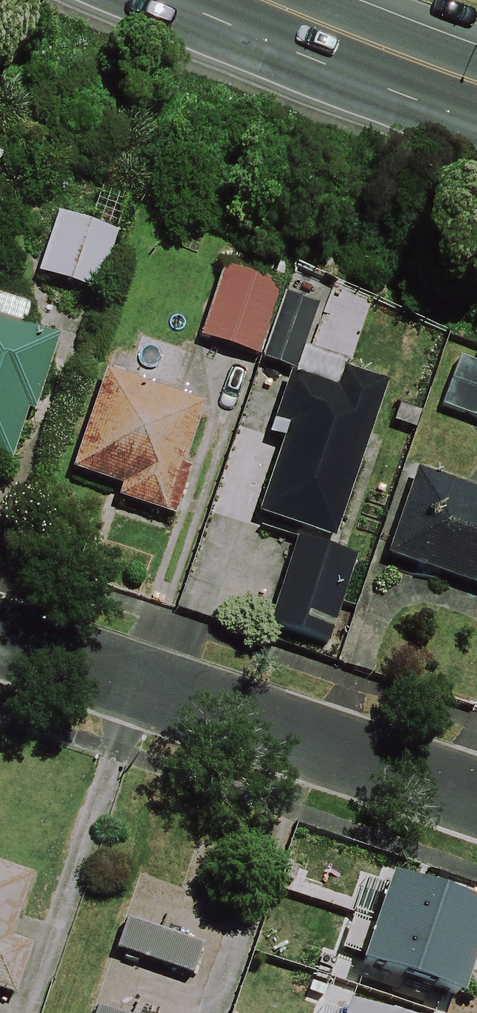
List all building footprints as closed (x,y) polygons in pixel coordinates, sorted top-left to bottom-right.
[(112,237),(54,218),(35,279),(93,297),(112,237)] [(255,362),(279,295),(218,274),(195,342),(255,362)] [(279,295),(255,362),(290,374),(313,306),(279,295)] [(0,328),(0,468),(11,472),(55,347),(0,328)] [(383,387),(341,372),(333,396),(288,380),(276,416),(292,422),(258,519),(329,544),(383,387)] [(465,372),(452,419),(476,426),(476,376),(465,372)] [(202,409),(101,378),(71,476),(116,490),(112,503),(167,520),(202,409)] [(414,479),(387,567),(476,595),(476,499),(414,479)] [(349,563),(295,546),(268,630),(322,647),(349,563)] [(0,871),(0,998),(11,1001),(28,951),(6,944),(27,880),(0,871)] [(261,959),(245,1012),(381,1012),(386,997),(261,959)] [(470,964),(454,1012),(476,1012),(476,966),(470,964)]
